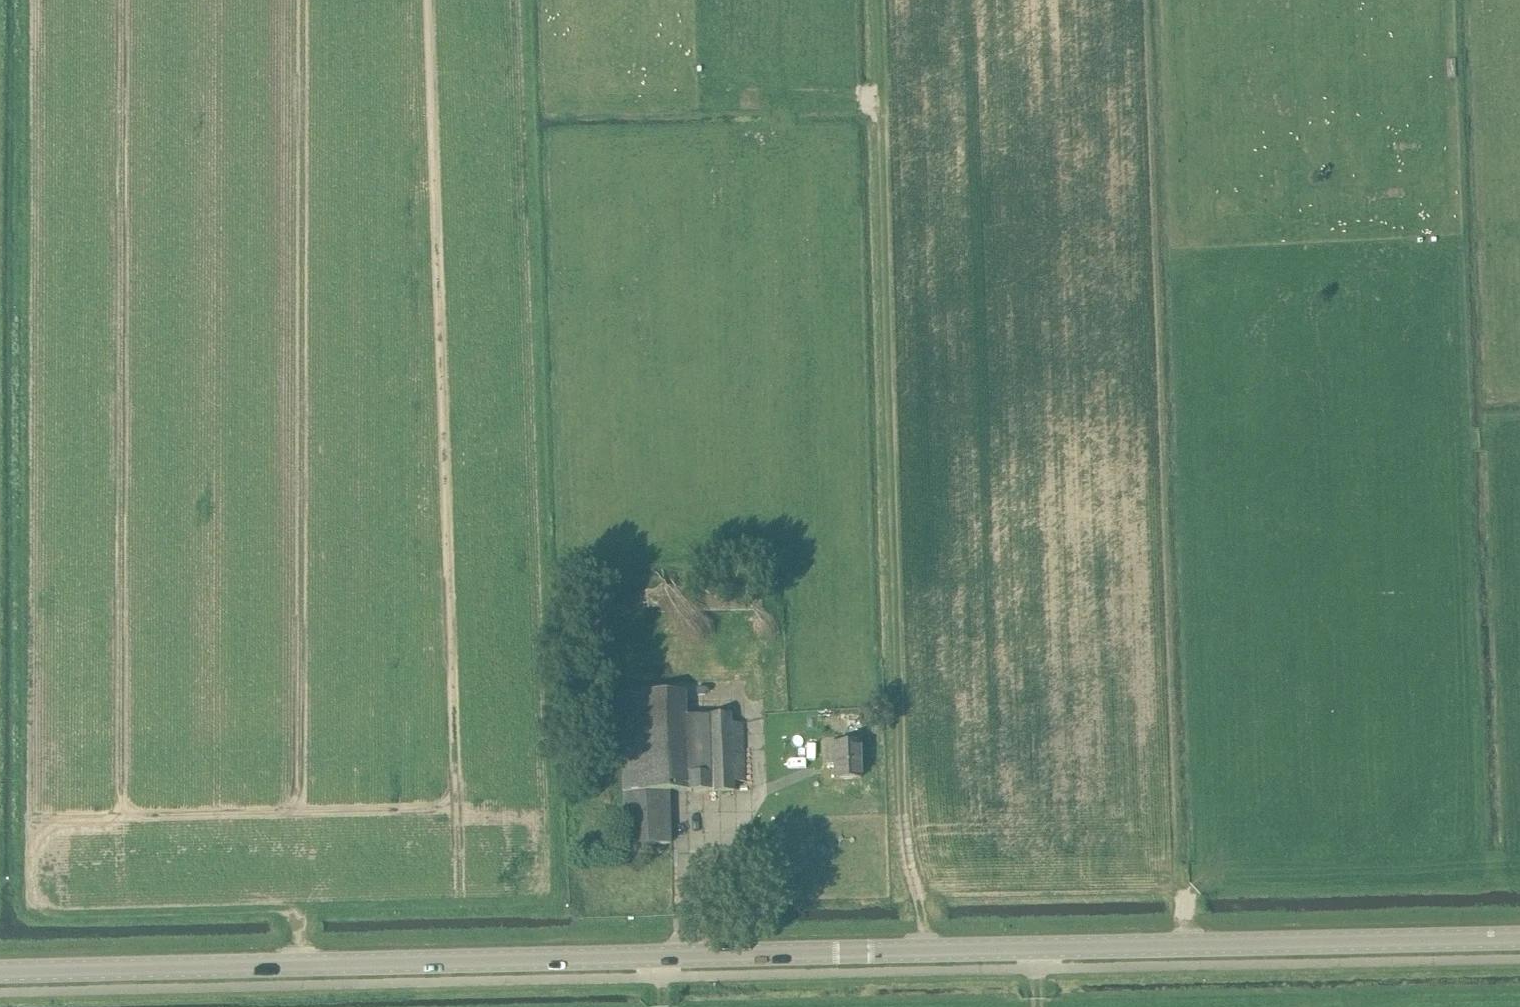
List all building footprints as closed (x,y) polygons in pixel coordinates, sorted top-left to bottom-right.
[(625,844),(670,843),(669,793),(734,792),(734,780),(744,780),(743,723),(731,723),(731,714),(686,714),(686,693),(620,694),(620,696),(601,696),(601,724),(621,724),(622,794),(624,794),(625,844)] [(863,731),(862,712),(844,713),(845,732),(863,731)] [(833,779),(860,778),(859,744),(827,745),(828,764),(833,764),(833,779)]
